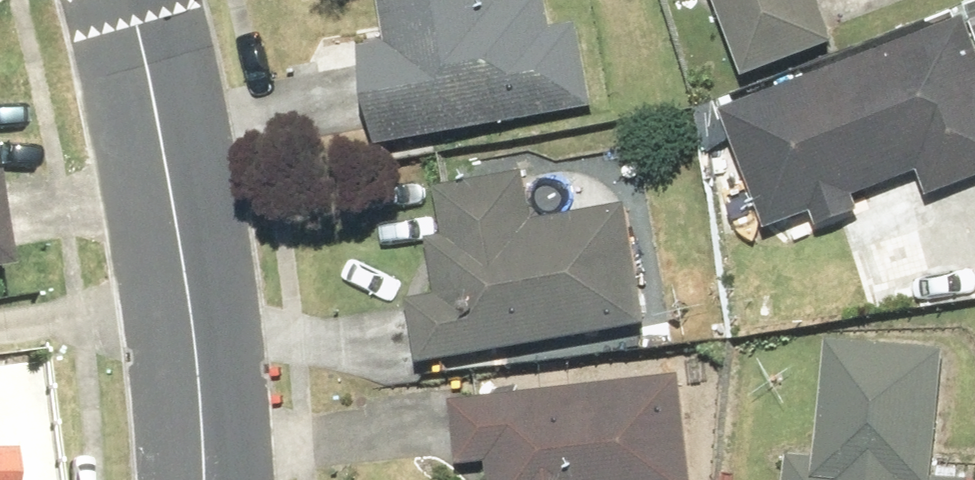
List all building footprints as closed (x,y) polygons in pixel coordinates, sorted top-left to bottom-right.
[(379,144),(595,103),(579,19),(556,23),(552,0),(383,0),(391,41),(361,47),(379,144)] [(748,76),(841,40),(825,0),(718,0),(748,76)] [(723,108),(769,226),(817,208),(822,222),(858,208),(853,194),(921,168),(932,196),(974,179),(974,23),(971,14),(723,108)] [(410,300),(421,362),(646,323),(625,202),(535,218),(526,169),(441,184),(449,233),(430,236),(441,295),(410,300)] [(12,255),(0,175),(0,257),(12,255)] [(831,337),(821,455),(786,452),(784,479),(973,479),(973,476),(935,473),(945,345),(831,337)] [(452,399),(460,467),(489,464),(491,479),(693,479),(679,370),(452,399)] [(16,442),(0,442),(0,479),(16,479),(16,442)]
